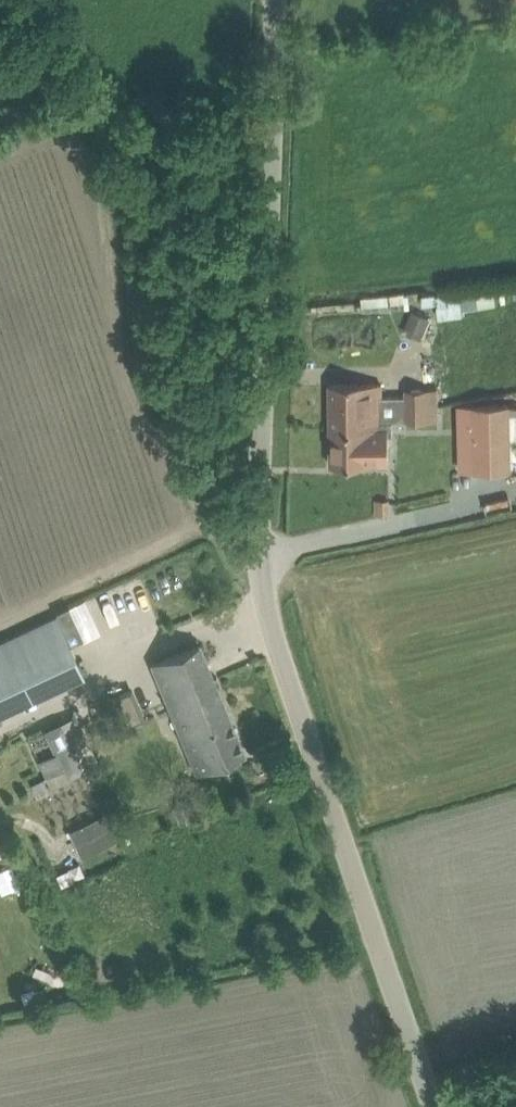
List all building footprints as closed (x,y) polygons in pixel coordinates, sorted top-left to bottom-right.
[(464,314),(464,303),(496,302),(496,290),(438,292),(438,315),(464,314)] [(405,328),(423,335),(430,315),(413,309),(405,328)] [(388,427),(367,427),(367,419),(403,419),(403,398),(381,398),(381,384),(331,385),(331,465),(367,464),(367,463),(389,463),(388,427)] [(403,419),(428,419),(427,408),(437,408),(437,386),(403,387),(403,398),(403,419)] [(484,478),(515,478),(515,413),(484,413),(484,478)] [(388,498),(376,499),(376,514),(388,514),(388,498)] [(69,606),(55,613),(57,616),(70,644),(83,638),(69,606)] [(84,675),(70,644),(57,616),(0,642),(0,714),(84,675)] [(151,664),(196,773),(244,753),(199,644),(151,664)] [(122,694),(109,699),(117,719),(121,728),(134,723),(122,694)] [(55,752),(39,760),(46,776),(63,768),(68,777),(83,770),(76,756),(64,731),(66,730),(65,726),(63,727),(61,723),(45,730),(55,752)] [(43,778),(31,783),(35,792),(47,786),(43,778)] [(187,805),(175,809),(181,823),(192,818),(187,805)] [(102,814),(70,830),(79,847),(90,841),(95,850),(115,841),(102,814)]
